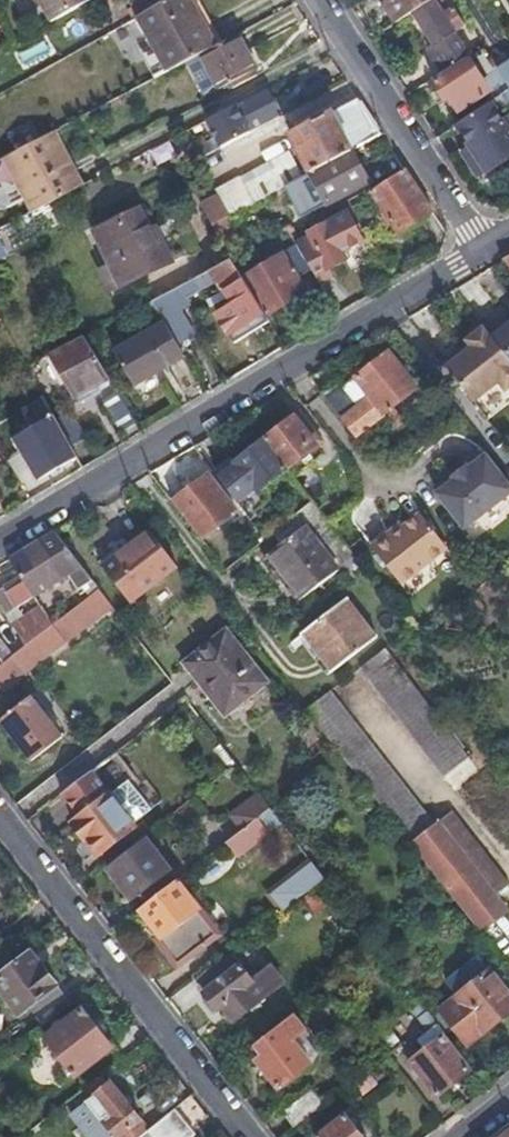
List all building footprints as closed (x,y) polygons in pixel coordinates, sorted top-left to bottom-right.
[(107,8),(122,0),(102,0),(107,8)] [(129,21),(160,76),(200,55),(213,48),(185,0),(166,0),(151,9),(135,18),(129,21)] [(151,9),(146,0),(144,0),(129,8),(135,18),(151,9)] [(383,6),(385,5),(396,23),(408,16),(433,0),(379,0),(383,6)] [(433,0),(408,16),(428,47),(422,51),(438,75),(461,59),(446,36),(457,28),(445,11),(442,13),(433,0)] [(256,67),(238,34),(213,48),(200,55),(218,88),(228,84),(230,89),(256,74),(252,69),(256,67)] [(464,62),(433,82),(452,112),(485,93),(464,62)] [(498,71),(508,89),(508,64),(498,71)] [(283,114),(269,86),(232,107),(247,133),(283,114)] [(353,150),(381,134),(357,97),(287,135),(328,202),(370,179),(353,150)] [(458,123),(471,143),(488,169),(508,155),(508,118),(504,121),(490,102),(458,123)] [(37,212),(81,189),(52,134),(8,158),(37,212)] [(157,166),(179,156),(172,141),(150,151),(157,166)] [(488,169),(471,143),(462,149),(478,176),(488,169)] [(278,158),(215,195),(230,221),(256,206),(280,192),(293,184),(278,158)] [(398,229),(431,209),(406,172),(375,189),(398,229)] [(312,177),(290,189),(306,218),(328,206),(312,177)] [(280,192),(256,206),(265,220),(289,206),(280,192)] [(92,233),(121,287),(165,264),(136,210),(92,233)] [(317,280),(323,289),(332,284),(329,278),(347,268),(344,260),(363,248),(343,215),(296,243),(302,254),(317,280)] [(12,255),(0,231),(0,261),(12,255)] [(256,300),(271,324),(310,301),(302,288),(317,280),(302,254),(247,286),(256,300)] [(228,301),(234,311),(256,300),(247,286),(232,260),(195,280),(205,297),(213,310),(228,301)] [(195,280),(168,294),(178,311),(205,297),(195,280)] [(154,302),(161,314),(178,343),(192,335),(178,311),(168,294),(154,302)] [(237,344),(271,324),(256,300),(234,311),(244,326),(232,335),(237,344)] [(126,379),(181,348),(178,343),(161,314),(107,346),(126,379)] [(491,337),(508,361),(508,323),(491,337)] [(445,367),(472,402),(497,383),(504,392),(508,388),(508,361),(491,337),(483,327),(465,341),(470,348),(445,367)] [(103,394),(115,387),(88,343),(85,338),(48,358),(83,414),(106,401),(103,394)] [(348,374),(323,392),(358,436),(382,417),(395,433),(407,423),(404,417),(397,421),(387,408),(413,389),(386,353),(352,378),(348,374)] [(472,402),(486,420),(508,402),(508,388),(504,392),(497,383),(472,402)] [(126,395),(109,401),(118,428),(136,422),(126,395)] [(295,414),(263,439),(285,468),(317,442),(295,414)] [(19,441),(21,445),(37,472),(42,481),(78,460),(54,421),(19,441)] [(285,468),(263,439),(234,462),(256,489),(271,476),(299,512),(312,502),(293,478),(285,468)] [(37,472),(21,445),(9,453),(24,480),(37,472)] [(436,495),(462,530),(508,493),(508,486),(485,456),(436,495)] [(293,478),(312,502),(328,491),(309,465),(293,478)] [(210,472),(171,502),(193,531),(200,539),(238,509),(210,472)] [(299,512),(281,526),(291,536),(271,553),(304,595),(337,569),(306,530),(311,526),(314,530),(319,527),(341,556),(345,560),(348,558),(351,562),(345,570),(354,581),(367,571),(328,523),(312,502),(299,512)] [(420,513),(403,527),(431,562),(448,549),(420,513)] [(314,530),(345,570),(351,562),(348,558),(345,560),(341,556),(319,527),(314,530)] [(431,562),(403,527),(397,531),(394,530),(393,528),(372,545),(402,585),(431,562)] [(149,529),(113,558),(140,591),(176,563),(149,529)] [(0,585),(0,605),(4,611),(14,606),(57,580),(65,593),(90,580),(84,572),(52,530),(9,556),(19,574),(0,585)] [(0,664),(0,686),(107,602),(96,587),(58,617),(25,644),(12,654),(2,662),(0,664)] [(347,597),(304,631),(334,669),(377,636),(347,597)] [(14,606),(4,611),(9,619),(19,615),(14,606)] [(39,607),(19,615),(9,619),(25,644),(58,617),(53,610),(44,616),(39,607)] [(224,714),(267,679),(227,626),(183,660),(194,675),(224,714)] [(2,662),(12,654),(0,639),(0,660),(2,662)] [(386,649),(362,667),(480,817),(484,815),(499,835),(508,827),(508,800),(507,797),(502,798),(386,649)] [(340,753),(410,843),(413,841),(481,928),(507,909),(496,893),(508,883),(453,810),(436,824),(331,690),(306,709),(340,753)] [(30,759),(60,736),(30,697),(0,720),(0,722),(30,759)] [(111,752),(58,794),(76,817),(69,823),(96,856),(132,828),(131,824),(147,811),(125,782),(130,777),(111,752)] [(255,819),(269,807),(257,792),(230,814),(241,829),(255,819)] [(267,833),(280,822),(274,814),(269,807),(255,819),(267,833)] [(241,829),(225,842),(236,857),(267,833),(255,819),(241,829)] [(144,834),(134,841),(137,847),(109,869),(131,899),(170,868),(144,834)] [(302,892),(323,876),(310,860),(291,876),(302,892)] [(270,892),(282,908),(302,892),(291,876),(270,892)] [(179,878),(140,908),(162,937),(159,940),(181,966),(204,948),(206,950),(214,943),(214,940),(227,929),(197,892),(192,895),(179,878)] [(228,951),(194,978),(204,990),(202,993),(217,1011),(223,1007),(234,1021),(260,1002),(249,987),(253,983),(228,951)] [(71,1003),(30,954),(0,978),(0,991),(20,1015),(30,1008),(43,1024),(71,1003)] [(441,1008),(468,1043),(508,1010),(508,993),(491,969),(441,1008)] [(442,1035),(445,1032),(421,1001),(412,1009),(435,1040),(408,1061),(434,1095),(468,1069),(442,1035)] [(82,1011),(46,1038),(76,1077),(112,1049),(82,1011)] [(292,1014),(253,1044),(263,1054),(255,1061),(278,1090),(307,1068),(312,1064),(318,1054),(305,1038),(307,1033),(292,1014)] [(283,1111),(294,1126),(322,1105),(311,1090),(283,1111)] [(150,1129),(119,1092),(79,1124),(90,1136),(140,1136),(150,1129)] [(175,1108),(150,1129),(140,1136),(191,1136),(195,1134),(175,1108)] [(47,1126),(44,1120),(37,1125),(41,1130),(47,1126)] [(333,1136),(363,1136),(352,1122),(333,1136)]
